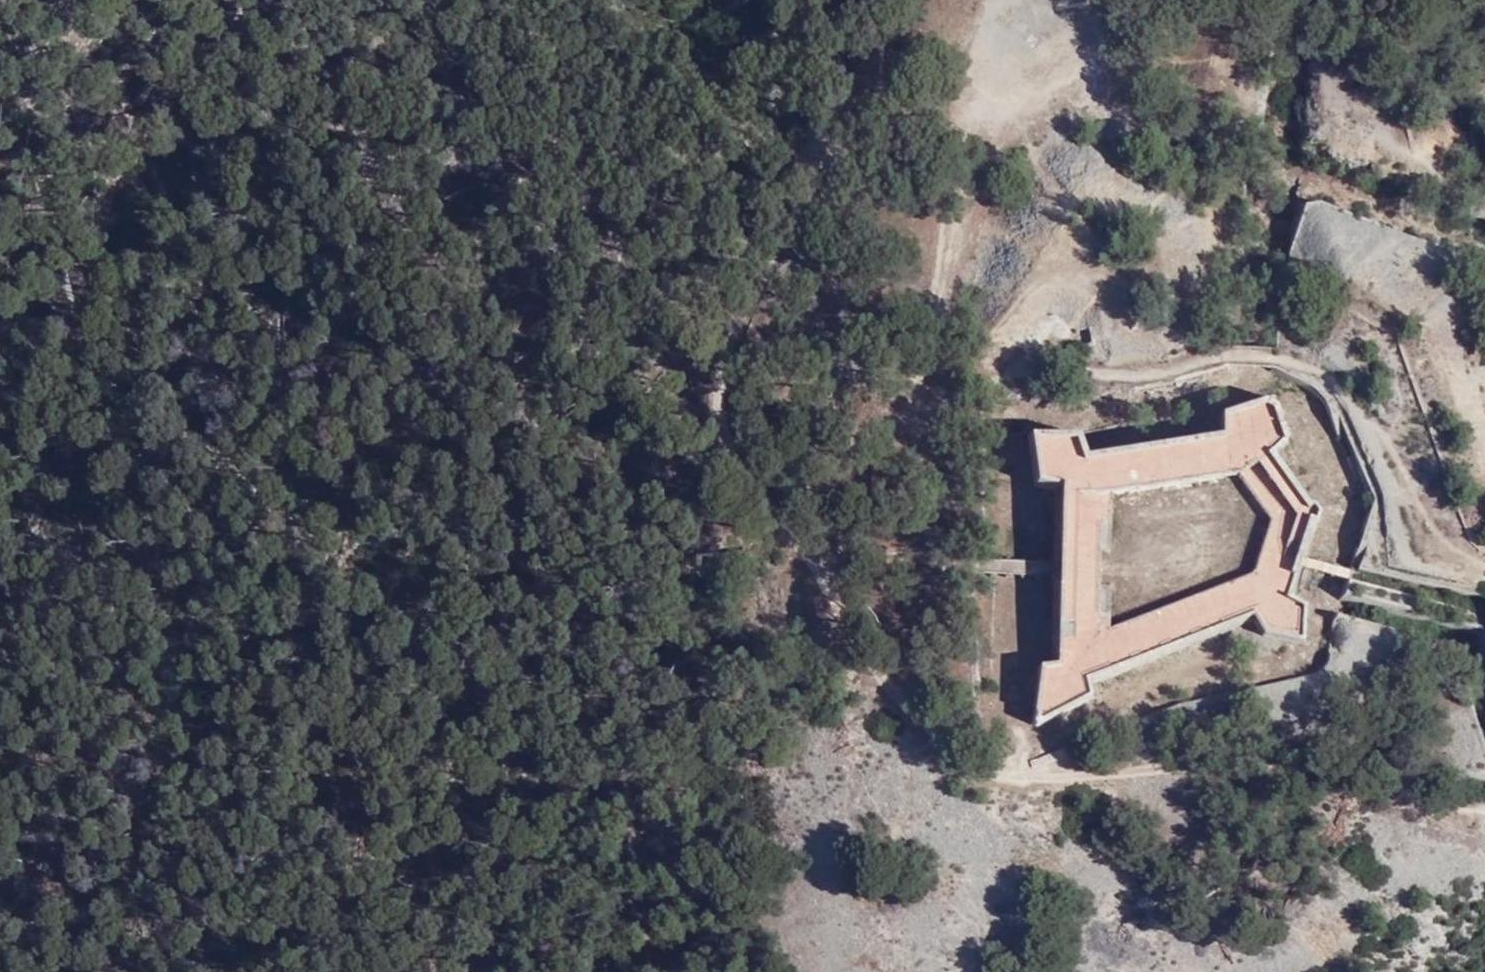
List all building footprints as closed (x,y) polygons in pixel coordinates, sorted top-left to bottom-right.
[(1464,249),(1304,203),(1283,273),(1444,319),(1464,249)] [(1037,489),(1062,493),(1057,669),(1039,670),(1033,726),(1036,728),(1039,728),(1093,700),(1088,684),(1254,619),(1264,638),(1305,646),(1307,609),(1290,599),(1313,525),(1317,525),(1319,513),(1312,505),(1310,507),(1271,457),(1288,442),(1275,400),(1222,418),(1223,438),(1088,463),(1081,439),(1030,439),(1037,489)]
